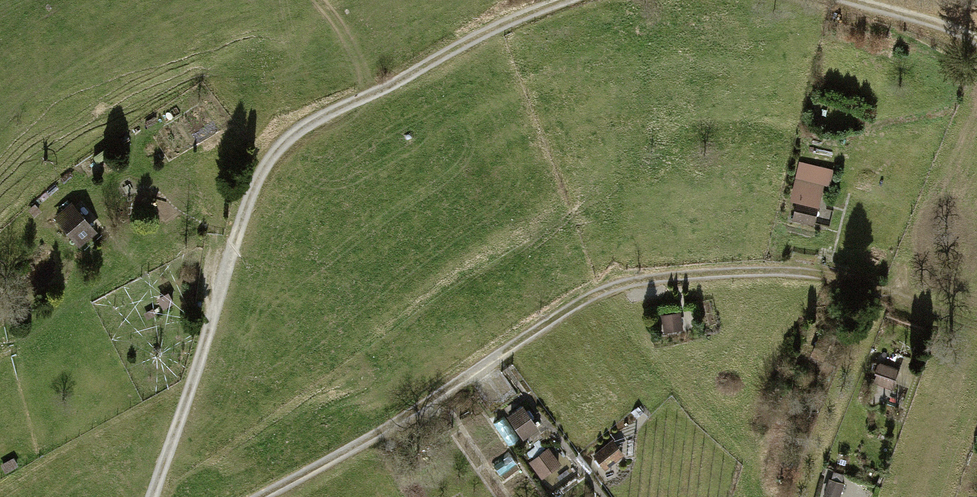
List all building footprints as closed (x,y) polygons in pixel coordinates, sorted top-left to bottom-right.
[(825,171),(806,165),(792,216),(811,221),(825,171)] [(74,206),(58,219),(78,242),(93,229),(74,206)] [(678,313),(663,315),(665,328),(680,325),(678,313)] [(829,343),(819,339),(813,354),(822,358),(829,343)] [(893,368),(884,364),(877,381),(886,385),(893,368)] [(535,427),(523,409),(510,417),(522,436),(535,427)] [(596,455),(605,467),(614,460),(605,448),(596,455)] [(558,462),(548,450),(531,463),(542,475),(558,462)] [(830,479),(826,490),(839,494),(843,483),(830,479)]
